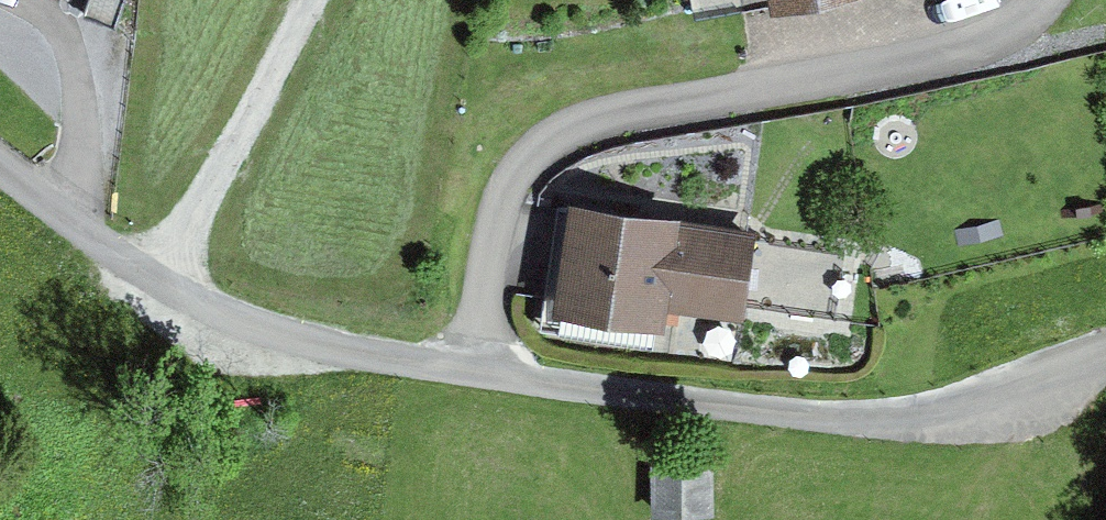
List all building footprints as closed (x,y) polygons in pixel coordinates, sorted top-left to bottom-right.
[(742,16),(856,0),(740,0),(742,16)] [(739,238),(550,206),(532,313),(634,330),(638,307),(725,321),(739,238)] [(709,471),(656,472),(656,519),(710,519),(709,471)]
